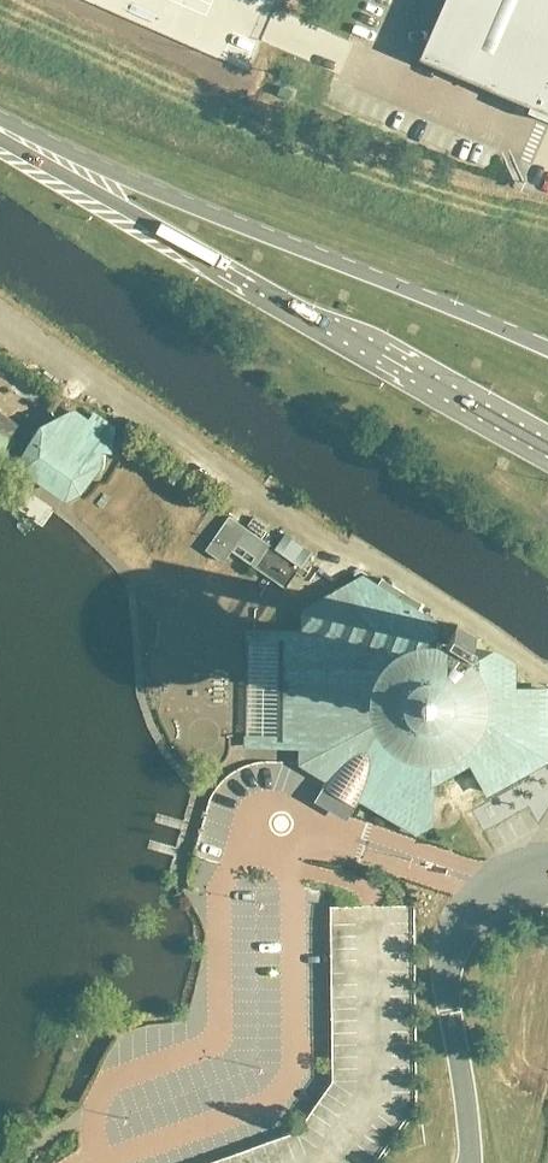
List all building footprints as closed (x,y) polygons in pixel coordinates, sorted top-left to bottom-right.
[(418,61),(529,109),(526,118),(547,127),(547,0),(445,0),(418,61)] [(97,468),(99,451),(109,453),(111,430),(93,417),(88,425),(72,414),(42,429),(40,456),(26,455),(26,456),(25,468),(66,497),(77,492),(77,493),(79,492),(73,480),(97,468)] [(10,439),(18,428),(0,415),(0,432),(10,439)] [(274,551),(227,518),(204,552),(218,563),(220,563),(221,563),(223,563),(224,562),(230,553),(284,591),(295,575),(303,580),(310,569),(306,573),(301,570),(312,555),(284,536),(274,551)] [(547,761),(547,693),(512,692),(512,665),(494,654),(463,674),(460,670),(463,666),(460,661),(448,655),(445,653),(441,653),(437,657),(434,657),(434,624),(430,621),(376,588),(374,589),(369,592),(365,585),(362,580),(303,612),(303,635),(253,634),(252,634),(251,634),(250,634),(250,635),(249,635),(248,635),(248,636),(248,637),(247,637),(247,638),(247,643),(246,738),(245,743),(245,744),(246,744),(246,745),(246,746),(247,746),(247,747),(248,747),(248,748),(249,748),(250,748),(301,749),(300,764),(300,766),(328,782),(325,787),(323,790),(330,794),(330,795),(329,796),(329,797),(329,798),(329,799),(329,800),(329,801),(330,801),(330,802),(330,803),(331,803),(331,804),(331,805),(332,805),(332,806),(333,806),(334,807),(335,807),(336,807),(336,808),(337,808),(338,808),(339,808),(340,807),(341,807),(342,807),(342,806),(343,806),(344,805),(345,805),(345,804),(346,803),(353,807),(357,800),(358,800),(363,803),(416,834),(430,826),(431,785),(432,785),(469,764),(487,795),(547,761)] [(211,623),(214,645),(238,641),(235,620),(211,623)] [(415,1101),(414,911),(383,912),(372,912),(331,913),(333,1091),(297,1140),(232,1162),(373,1162),(415,1101)]
